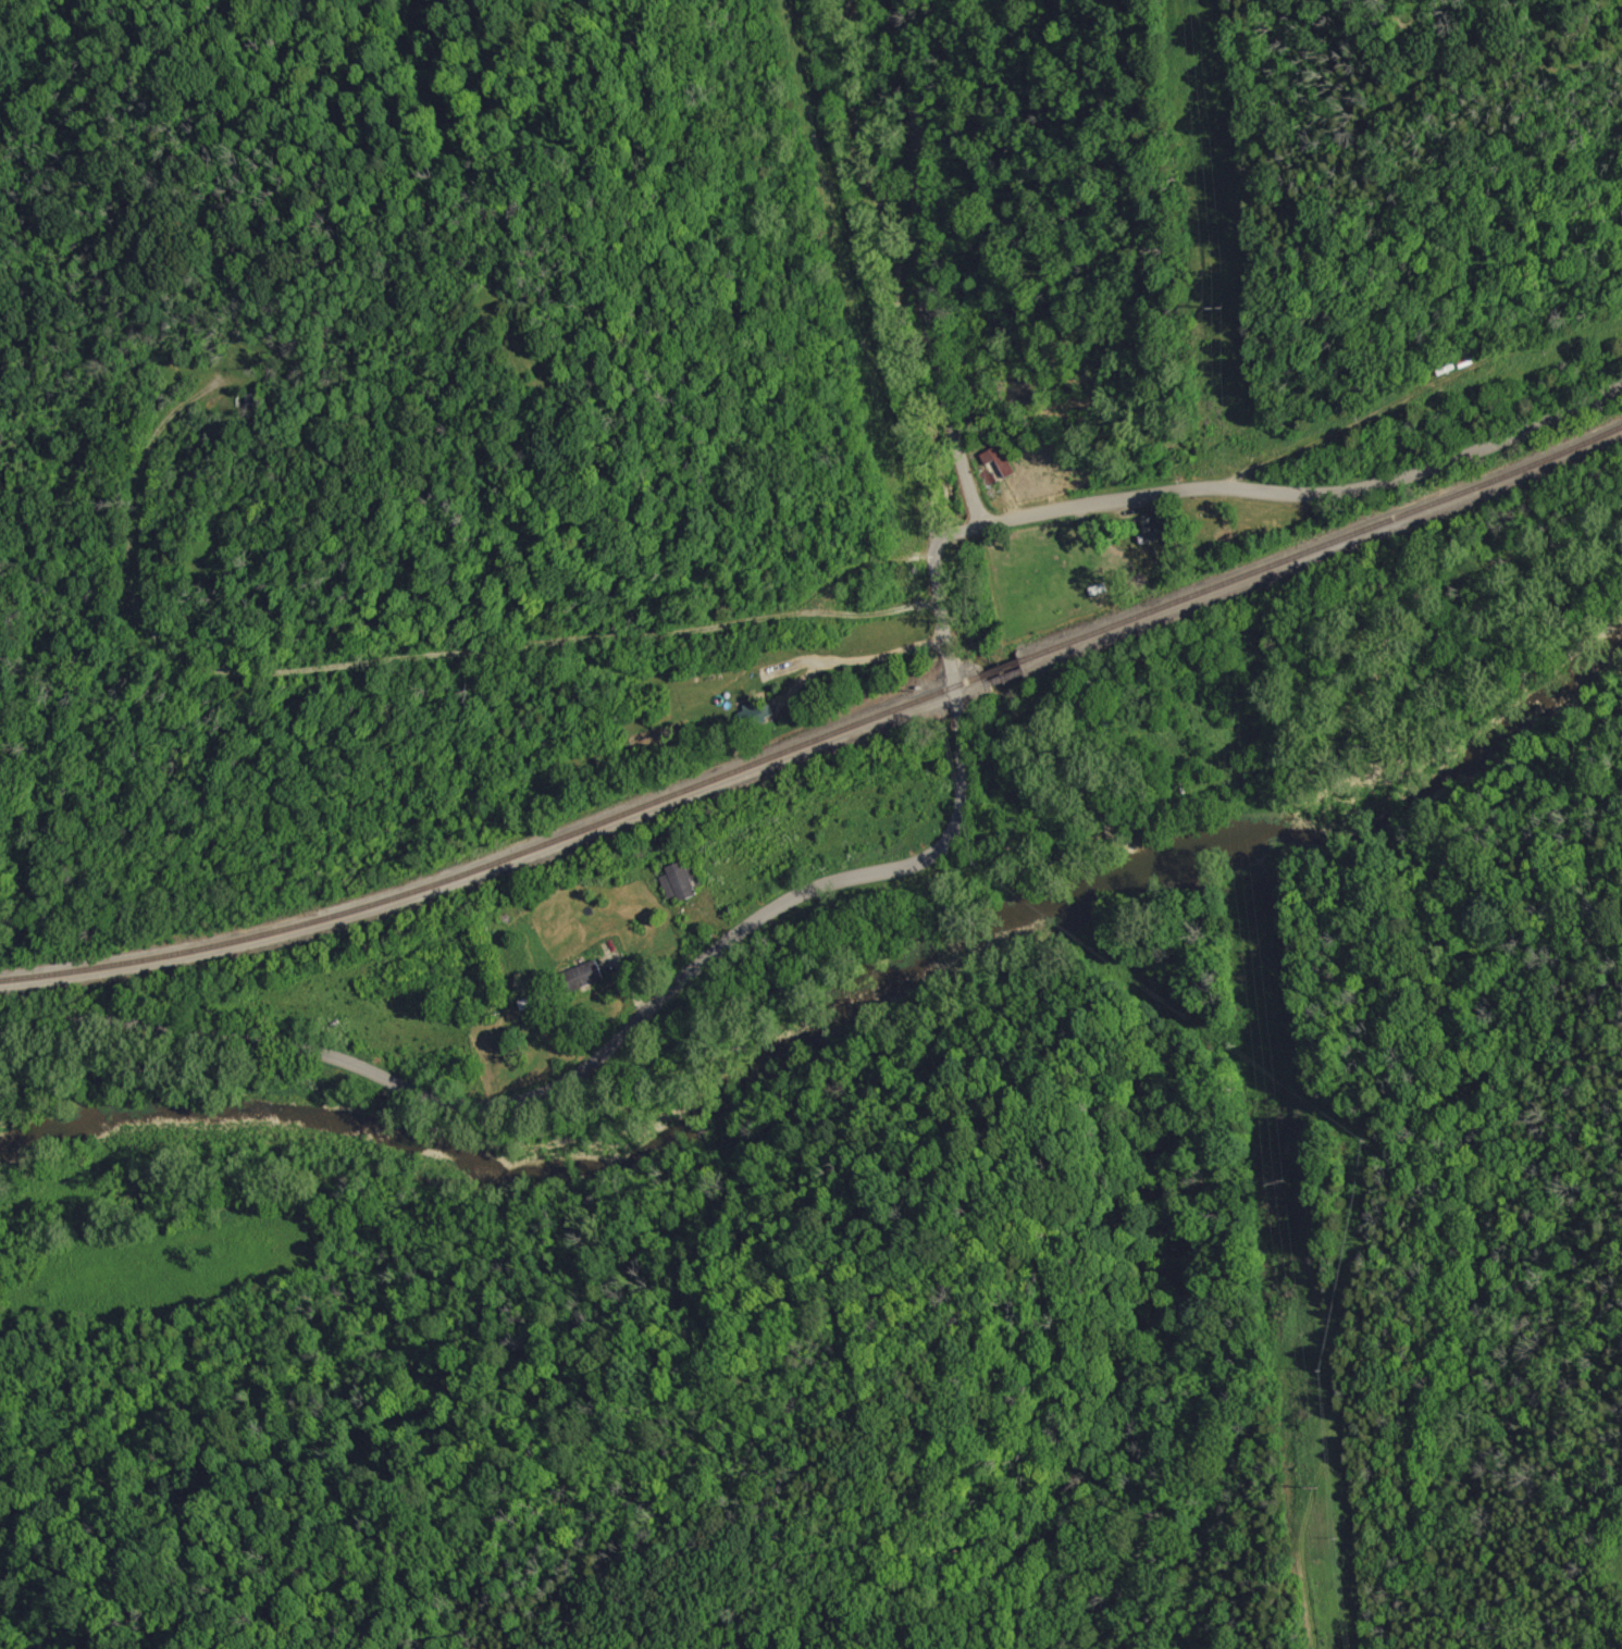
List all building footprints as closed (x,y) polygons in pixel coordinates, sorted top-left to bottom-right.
[(1014,473),(1002,444),(982,453),(994,482),(1014,473)] [(1144,521),(1151,543),(1172,537),(1166,515),(1144,521)] [(762,700),(739,709),(746,728),(768,720),(762,700)] [(680,901),(696,896),(685,860),(666,866),(668,875),(662,877),(668,898),(678,895),(680,901)] [(604,980),(598,960),(565,971),(571,990),(604,980)]
